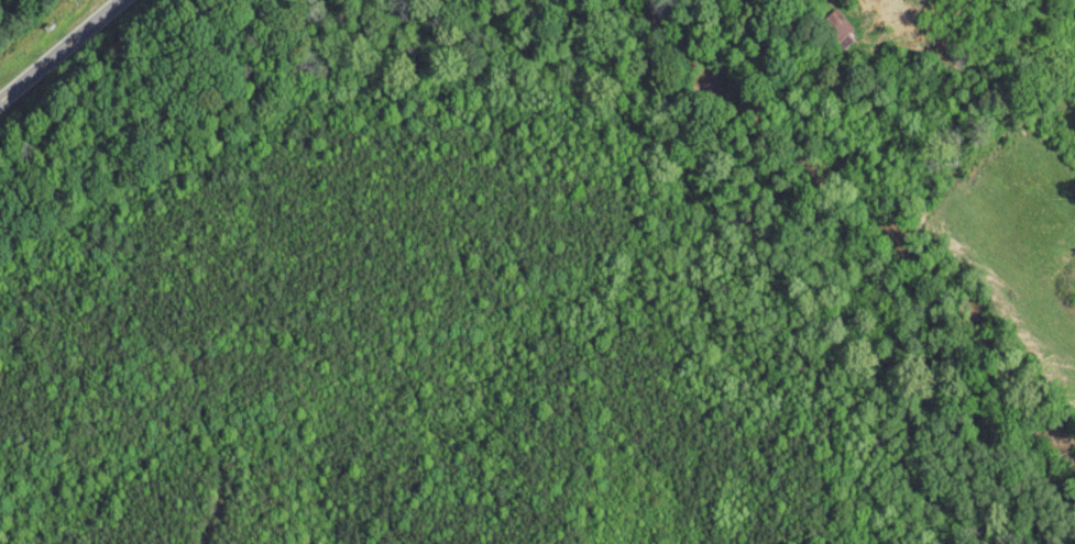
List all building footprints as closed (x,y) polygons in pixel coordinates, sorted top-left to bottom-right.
[(833,26),(839,21),(822,1),(807,15),(830,41),(839,33),(833,26)]
